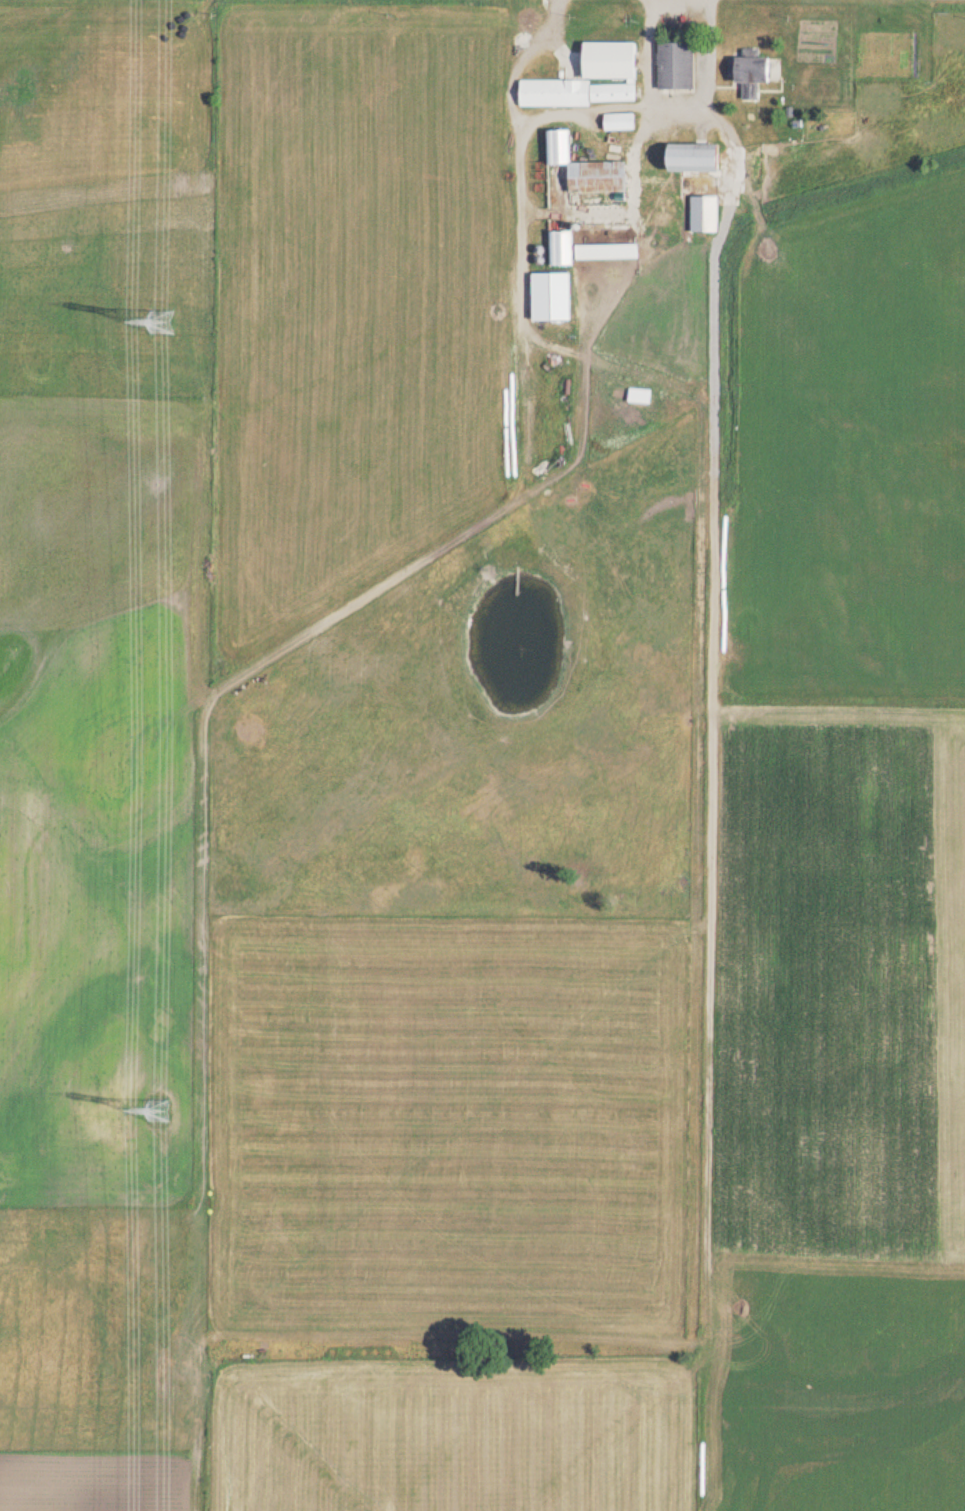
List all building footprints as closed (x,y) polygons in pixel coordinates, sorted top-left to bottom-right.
[(595,109),(595,81),(643,81),(643,45),(588,45),(588,82),(525,82),(525,109),(595,109)] [(699,92),(699,45),(663,45),(663,92),(699,92)] [(745,102),(766,102),(766,86),(782,86),(782,60),(746,60),(745,102)] [(642,195),(663,195),(663,202),(688,202),(689,174),(735,175),(735,148),(642,148),(642,195)] [(575,213),(633,212),(633,164),(575,164),(575,213)] [(696,200),(696,236),(724,236),(724,200),(696,200)] [(583,250),(583,261),(628,261),(628,250),(583,250)] [(543,276),(543,320),(581,320),(581,276),(543,276)]
